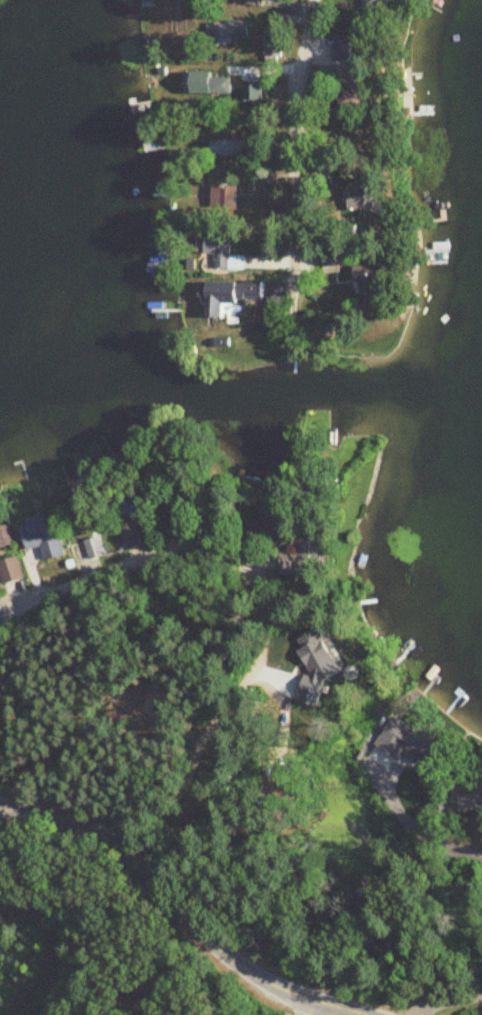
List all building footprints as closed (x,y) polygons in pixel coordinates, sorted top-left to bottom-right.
[(363,15),(390,15),(390,0),(363,0),(363,15)] [(237,44),(237,39),(247,39),(247,22),(207,22),(207,44),(237,44)] [(333,61),(352,61),(352,38),(333,38),(333,61)] [(228,76),(207,76),(207,93),(228,93),(228,76)] [(361,106),(366,87),(353,83),(347,102),(361,106)] [(242,155),(242,140),(209,140),(209,155),(242,155)] [(382,184),(349,184),(349,210),(382,210),(382,184)] [(236,186),(210,186),(210,209),(236,209),(236,186)] [(264,205),(282,205),(282,188),(265,188),(264,205)] [(205,255),(213,255),(213,270),(245,271),(245,256),(229,256),(229,238),(205,237),(205,255)] [(322,256),(322,273),(338,273),(338,256),(322,256)] [(382,295),(382,266),(355,266),(355,295),(382,295)] [(261,302),(262,284),(208,283),(207,318),(223,318),(224,302),(261,302)] [(146,511),(143,498),(116,506),(119,518),(146,511)] [(283,537),(291,509),(268,501),(259,530),(283,537)] [(28,549),(41,547),(44,560),(64,556),(55,513),(21,521),(28,549)] [(119,524),(124,548),(142,544),(136,520),(119,524)] [(14,545),(7,522),(0,524),(0,549),(14,545)] [(84,540),(90,560),(106,555),(100,536),(84,540)] [(280,575),(302,575),(302,554),(280,554),(280,575)] [(17,556),(0,562),(0,571),(4,584),(24,578),(17,556)] [(313,659),(332,677),(342,666),(324,648),(313,659)]
